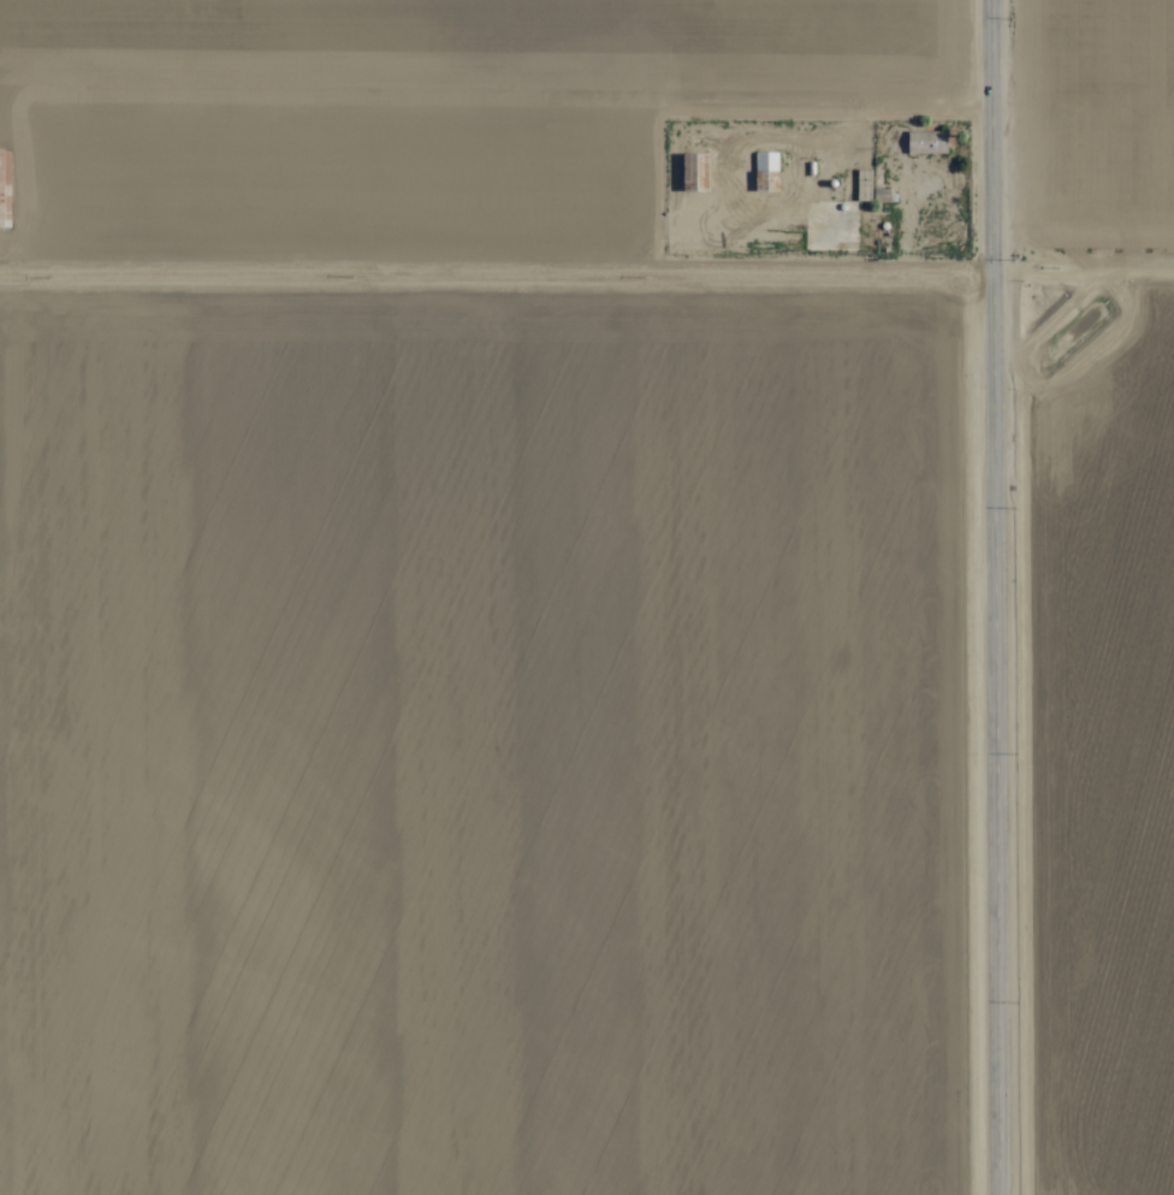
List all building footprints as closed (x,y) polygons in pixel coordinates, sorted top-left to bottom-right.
[(945,131),(907,131),(907,155),(946,154),(945,131)]
